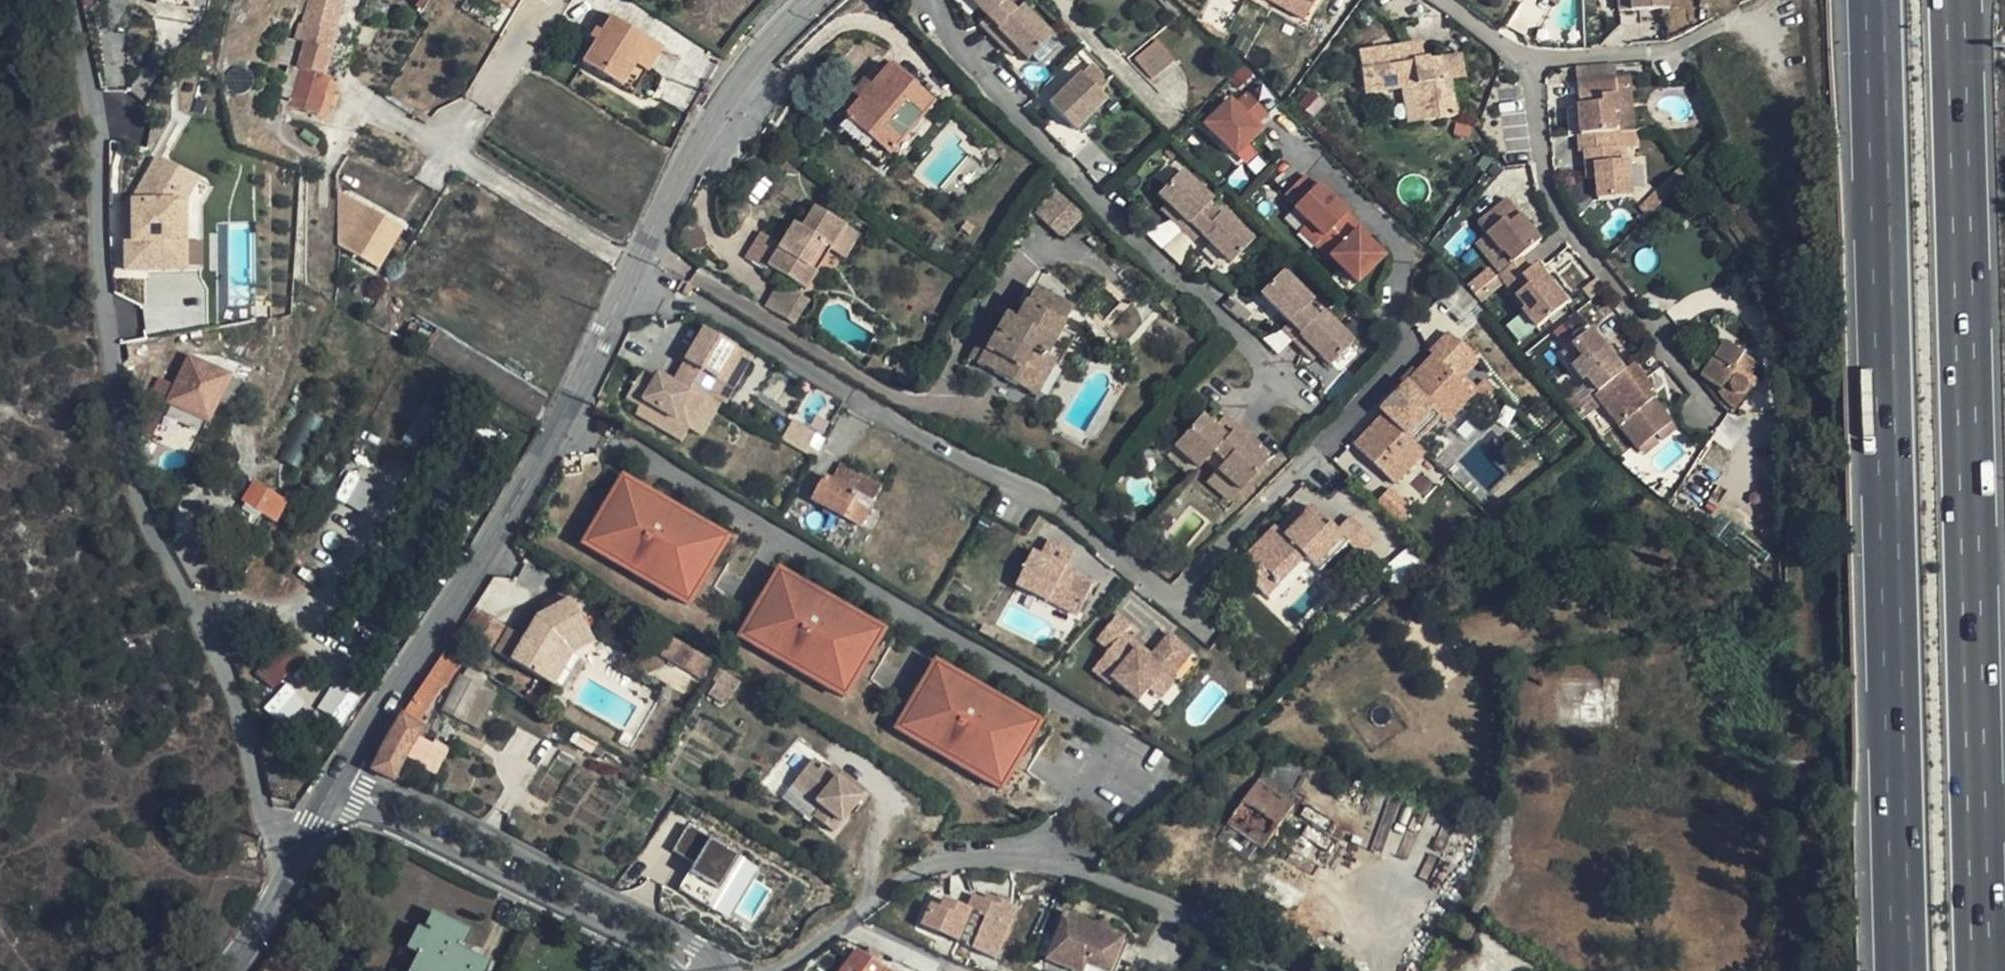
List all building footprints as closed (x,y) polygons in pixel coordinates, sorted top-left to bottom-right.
[(157,2),(190,10),(192,0),(157,0),(157,2)] [(301,21),(335,30),(342,0),(307,0),(301,21)] [(977,8),(981,4),(990,14),(987,17),(980,23),(1003,46),(1007,42),(1016,51),(1026,61),(1051,37),(1021,6),(1015,12),(1004,1),(1005,0),(970,0),(977,8)] [(1275,3),(1303,20),(1312,4),(1305,0),(1276,0),(1275,3)] [(981,4),(977,8),(987,17),(990,14),(981,4)] [(620,87),(648,42),(610,18),(581,63),(620,87)] [(335,30),(301,21),(299,20),(293,38),(286,64),(276,102),(316,114),(327,77),(323,75),(335,30)] [(1152,79),(1174,61),(1156,40),(1135,58),(1152,79)] [(659,49),(648,42),(620,87),(630,94),(659,49)] [(1007,42),(1003,46),(1012,55),(1016,51),(1007,42)] [(1411,44),(1413,60),(1421,59),(1419,42),(1411,44)] [(1411,44),(1358,52),(1365,95),(1415,87),(1420,120),(1455,114),(1449,79),(1464,77),(1460,53),(1413,60),(1411,44)] [(1093,67),(1088,62),(1033,114),(1039,121),(1039,123),(1047,131),(1069,153),(1071,153),(1076,159),(1089,146),(1077,134),(1096,115),(1108,103),(1101,95),(1111,85),(1093,67)] [(858,99),(843,118),(885,153),(890,148),(906,129),(931,101),(888,63),(870,85),(861,78),(850,92),(858,99)] [(1576,66),(1578,81),(1615,78),(1614,63),(1576,66)] [(1484,89),(1494,80),(1488,73),(1478,83),(1484,89)] [(1631,77),(1616,78),(1621,132),(1635,130),(1631,77)] [(1581,135),(1613,132),(1621,132),(1616,78),(1615,78),(1578,81),(1577,81),(1578,99),(1584,98),(1584,105),(1579,105),(1581,135)] [(1240,85),(1203,125),(1245,164),(1259,149),(1249,141),(1273,115),(1240,85)] [(1415,87),(1400,89),(1406,122),(1420,120),(1415,87)] [(1077,134),(1089,146),(1108,127),(1096,115),(1077,134)] [(885,153),(843,118),(835,127),(878,163),(885,153)] [(914,137),(906,129),(890,148),(898,156),(914,137)] [(1638,146),(1637,130),(1635,130),(1621,132),(1613,132),(1614,148),(1619,148),(1620,163),(1629,162),(1632,197),(1649,195),(1645,155),(1636,156),(1635,147),(1638,146)] [(1614,148),(1613,132),(1581,135),(1579,135),(1580,151),(1585,151),(1586,166),(1595,165),(1596,178),(1598,200),(1632,197),(1629,162),(1620,163),(1619,148),(1614,148)] [(201,174),(155,154),(130,197),(131,239),(123,239),(124,270),(189,269),(188,197),(201,174)] [(1685,164),(1641,208),(1642,208),(1686,165),(1685,164)] [(1595,165),(1586,166),(1587,179),(1596,178),(1595,165)] [(1690,174),(1686,165),(1642,208),(1648,215),(1690,174)] [(1183,169),(1158,193),(1168,203),(1177,212),(1171,218),(1192,240),(1200,233),(1203,230),(1212,239),(1209,243),(1229,264),(1252,241),(1223,211),(1216,217),(1206,206),(1212,200),(1183,169)] [(1308,220),(1299,229),(1355,285),(1390,251),(1309,170),(1283,195),(1308,220)] [(339,206),(339,245),(367,262),(392,220),(337,187),(339,206)] [(1057,189),(1035,211),(1061,238),(1083,215),(1057,189)] [(1477,220),(1479,222),(1507,197),(1506,195),(1477,220)] [(1498,273),(1506,282),(1526,264),(1519,256),(1540,238),(1507,197),(1479,222),(1510,262),(1498,273)] [(1168,203),(1162,209),(1171,218),(1177,212),(1168,203)] [(805,289),(844,226),(812,206),(798,227),(792,222),(779,243),(764,235),(748,259),(765,270),(767,266),(805,289)] [(392,220),(367,262),(377,267),(401,226),(392,220)] [(1203,230),(1200,233),(1209,243),(1212,239),(1203,230)] [(1526,264),(1506,282),(1524,305),(1520,307),(1535,325),(1567,300),(1535,264),(1529,268),(1526,264)] [(1482,299),(1502,282),(1488,265),(1467,282),(1482,299)] [(1311,300),(1283,270),(1259,293),(1278,313),(1282,309),(1291,319),(1288,322),(1280,330),(1303,352),(1309,346),(1318,356),(1328,366),(1352,343),(1322,312),(1316,318),(1305,307),(1311,300)] [(1004,314),(990,339),(976,363),(1033,395),(1052,363),(1043,357),(1059,328),(1071,308),(1033,285),(1014,320),(1004,314)] [(765,305),(791,317),(799,299),(773,287),(765,305)] [(1595,300),(1591,296),(1575,308),(1580,313),(1595,300)] [(1576,338),(1590,327),(1580,313),(1575,308),(1561,320),(1576,338)] [(1278,313),(1288,322),(1291,319),(1282,309),(1278,313)] [(531,418),(545,395),(415,315),(401,338),(531,418)] [(1576,338),(1561,351),(1587,384),(1594,393),(1601,402),(1637,447),(1638,447),(1652,436),(1657,432),(1671,421),(1672,420),(1649,391),(1653,388),(1631,363),(1623,370),(1590,327),(1576,338)] [(1073,337),(1059,328),(1043,357),(1052,363),(1056,366),(1073,337)] [(644,403),(677,421),(685,407),(698,414),(737,349),(704,330),(673,384),(658,377),(655,381),(642,374),(627,400),(641,408),(644,403)] [(976,363),(990,339),(981,333),(967,358),(976,363)] [(1390,416),(1360,447),(1391,477),(1401,486),(1431,454),(1423,447),(1413,438),(1438,411),(1449,421),(1455,416),(1479,393),(1460,376),(1477,359),(1452,335),(1435,353),(1439,356),(1415,381),(1386,412),(1390,416)] [(1725,340),(1701,377),(1719,389),(1744,353),(1725,340)] [(1312,362),(1318,356),(1309,346),(1303,352),(1312,362)] [(1744,353),(1719,389),(1721,400),(1732,409),(1751,380),(1747,375),(1756,360),(1744,353)] [(232,409),(244,384),(188,357),(166,401),(206,420),(216,400),(232,409)] [(1594,393),(1587,384),(1575,394),(1574,393),(1566,400),(1573,409),(1594,393)] [(1594,393),(1573,409),(1580,418),(1601,402),(1594,393)] [(1244,419),(1231,406),(1224,414),(1219,419),(1213,413),(1207,407),(1178,437),(1205,462),(1219,446),(1244,419)] [(685,407),(677,421),(690,428),(698,414),(685,407)] [(1217,408),(1213,413),(1219,419),(1224,414),(1217,408)] [(1254,428),(1244,419),(1219,446),(1229,455),(1222,462),(1245,483),(1272,454),(1260,444),(1249,433),(1254,428)] [(783,439),(809,450),(817,431),(791,420),(783,439)] [(1671,421),(1657,432),(1662,438),(1676,427),(1671,421)] [(1254,428),(1249,433),(1260,444),(1265,438),(1254,428)] [(1652,436),(1638,447),(1643,453),(1657,441),(1652,436)] [(1700,461),(1678,495),(1700,509),(1722,475),(1700,461)] [(861,528),(882,486),(842,463),(833,479),(825,475),(812,501),(861,528)] [(579,543),(691,603),(731,530),(619,470),(579,543)] [(284,502),(252,483),(242,501),(273,522),(284,502)] [(1767,527),(1767,489),(1754,489),(1755,527),(1767,527)] [(1268,537),(1237,571),(1269,600),(1308,558),(1322,572),(1350,543),(1362,555),(1378,539),(1354,516),(1340,531),(1315,507),(1287,536),(1278,546),(1268,537)] [(1278,527),(1268,537),(1278,546),(1287,536),(1278,527)] [(1081,555),(1054,541),(1045,556),(1037,552),(1019,587),(1081,619),(1098,587),(1071,574),(1081,555)] [(847,696),(886,621),(775,563),(736,638),(847,696)] [(1757,583),(1747,576),(1742,582),(1752,589),(1757,583)] [(545,611),(567,598),(562,590),(541,601),(545,611)] [(564,645),(585,632),(567,598),(545,611),(534,617),(521,639),(508,660),(542,680),(564,645)] [(1130,625),(1118,615),(1098,641),(1111,650),(1095,671),(1113,685),(1116,680),(1143,700),(1151,689),(1165,672),(1172,677),(1192,651),(1170,634),(1153,655),(1150,660),(1139,651),(1142,646),(1124,632),(1130,625)] [(492,651),(508,660),(521,639),(505,629),(492,651)] [(591,644),(585,632),(564,645),(542,680),(553,687),(573,654),(591,644)] [(272,689),(304,653),(286,637),(254,673),(272,689)] [(695,658),(675,646),(663,639),(657,650),(700,675),(706,664),(695,658)] [(679,640),(675,646),(695,658),(699,651),(679,640)] [(1142,646),(1139,651),(1150,660),(1153,655),(1142,646)] [(934,655),(893,727),(1003,789),(1044,716),(934,655)] [(495,693),(453,672),(449,673),(442,686),(426,675),(401,714),(399,713),(385,736),(368,770),(392,782),(394,779),(410,746),(412,747),(423,728),(418,724),(430,705),(477,729),(495,693)] [(1165,672),(1151,689),(1163,699),(1177,681),(1172,677),(1165,672)] [(289,722),(306,700),(284,683),(267,705),(289,722)] [(317,708),(343,724),(357,699),(331,684),(317,708)] [(1604,723),(1605,685),(1557,684),(1555,721),(1604,723)] [(1616,685),(1605,685),(1604,723),(1616,723),(1616,685)] [(1258,780),(1292,802),(1309,772),(1270,758),(1258,780)] [(1294,804),(1292,802),(1258,780),(1217,839),(1247,861),(1257,847),(1261,849),(1294,804)] [(847,843),(870,803),(842,787),(836,796),(810,782),(800,799),(832,817),(826,830),(847,843)] [(685,826),(673,852),(693,860),(679,890),(717,906),(741,850),(685,826)] [(922,924),(998,955),(1021,906),(987,891),(985,896),(972,892),(967,903),(944,895),(941,903),(929,900),(922,924)] [(469,931),(431,912),(423,926),(428,928),(426,933),(416,927),(404,949),(416,955),(408,970),(483,970),(487,963),(459,950),(469,931)] [(1121,939),(1066,915),(1048,957),(1079,970),(1108,970),(1121,939)] [(864,955),(856,948),(840,970),(887,970),(880,966),(864,955)] [(870,948),(864,955),(880,966),(885,958),(870,948)] [(1486,954),(1474,970),(1512,970),(1486,954)]
